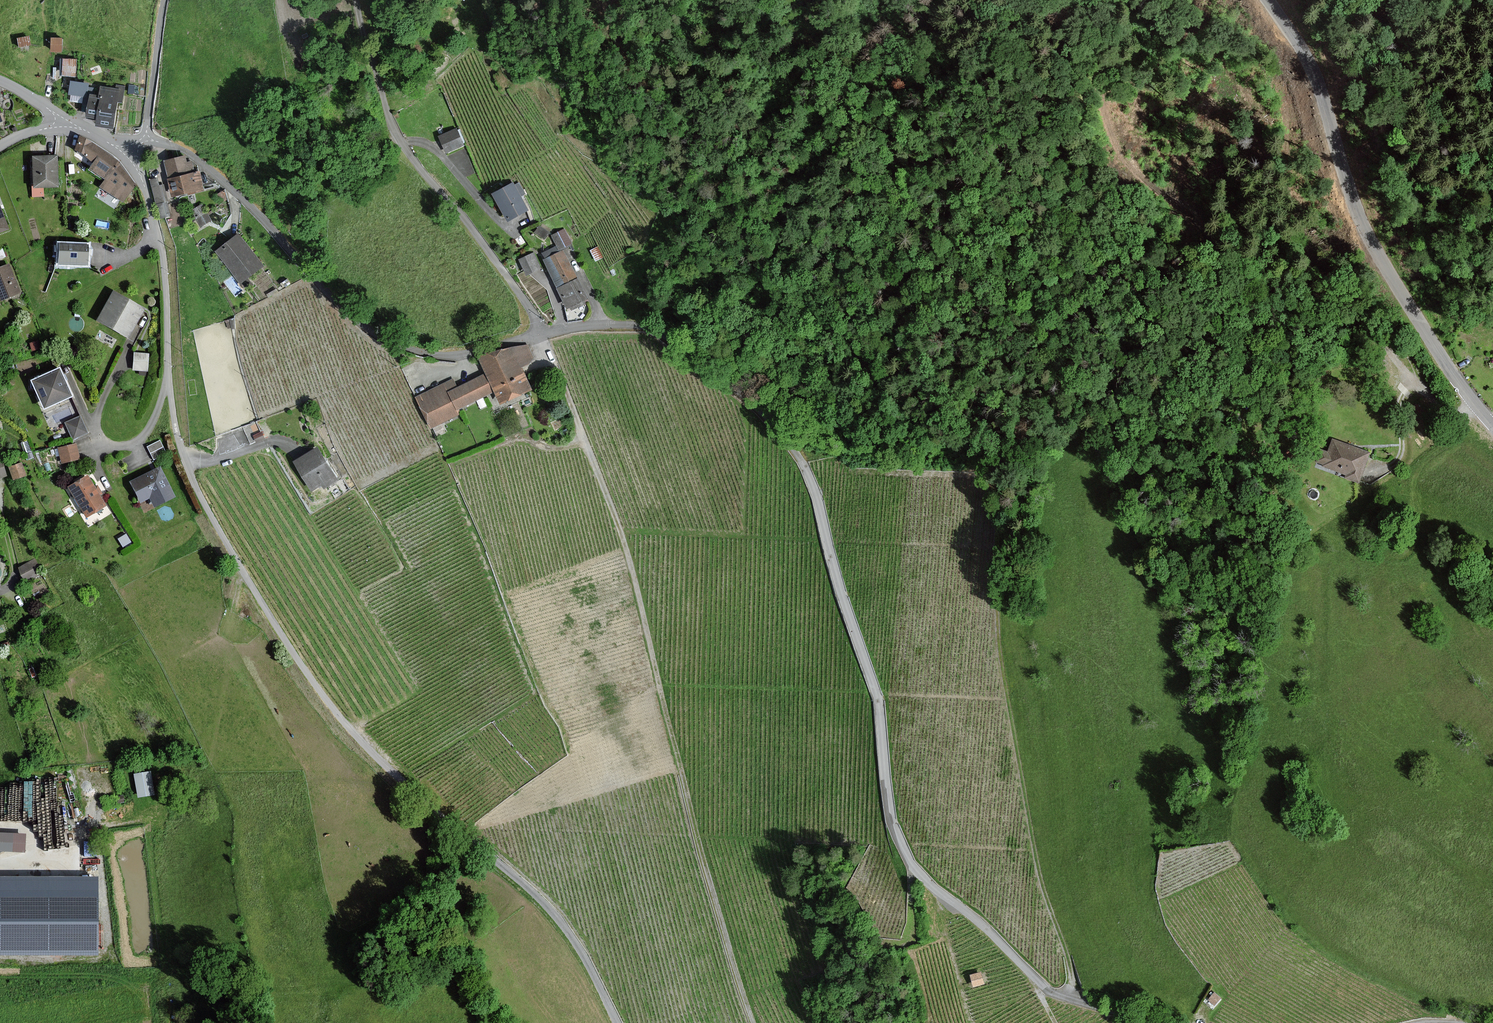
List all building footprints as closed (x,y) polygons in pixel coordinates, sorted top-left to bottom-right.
[(25,33),(18,35),(20,45),(28,43),(25,33)] [(51,36),(52,48),(63,48),(63,36),(51,36)] [(63,75),(75,76),(76,61),(64,60),(63,75)] [(72,94),(71,101),(77,102),(83,103),(88,104),(89,95),(90,88),(87,88),(88,84),(72,81),(70,93),(72,94)] [(121,90),(102,87),(100,97),(89,95),(88,104),(86,117),(97,118),(96,125),(113,127),(117,100),(122,101),(124,87),(122,87),(121,90)] [(456,129),(439,137),(446,152),(463,144),(456,129)] [(91,142),(80,137),(75,150),(84,154),(94,162),(90,169),(107,178),(101,187),(122,200),(135,184),(119,163),(91,142)] [(56,156),(33,157),(35,187),(57,186),(56,156)] [(190,164),(188,158),(168,162),(176,199),(206,192),(202,173),(197,174),(195,163),(190,164)] [(160,174),(149,177),(159,214),(170,211),(160,174)] [(527,210),(512,183),(493,194),(508,221),(527,210)] [(0,206),(0,234),(9,230),(0,206)] [(209,211),(198,214),(200,221),(210,218),(209,211)] [(557,246),(559,250),(561,249),(571,244),(564,230),(552,236),(557,246)] [(267,266),(241,236),(219,254),(244,284),(267,266)] [(561,249),(559,250),(557,246),(543,253),(546,259),(543,261),(556,287),(576,278),(561,249)] [(88,248),(60,247),(60,265),(87,266),(88,248)] [(539,267),(532,254),(520,260),(526,274),(539,267)] [(10,266),(0,270),(0,303),(21,294),(10,266)] [(586,298),(576,278),(556,287),(567,308),(569,307),(586,298)] [(113,291),(95,322),(126,340),(144,309),(113,291)] [(37,340),(31,343),(34,350),(40,348),(37,340)] [(530,362),(523,346),(501,349),(473,357),(482,374),(490,392),(497,405),(529,390),(518,368),(530,362)] [(150,352),(133,352),(132,368),(149,369),(150,352)] [(56,368),(29,381),(43,410),(70,397),(56,368)] [(419,396),(434,430),(458,418),(454,410),(490,392),(482,374),(456,387),(455,381),(419,396)] [(86,433),(79,418),(66,424),(73,439),(86,433)] [(157,439),(144,447),(152,461),(165,453),(157,439)] [(1369,452),(1331,440),(1328,452),(1321,450),(1317,463),(1323,465),(1322,467),(1346,475),(1345,478),(1359,483),(1369,452)] [(81,460),(78,444),(59,448),(62,465),(81,460)] [(322,447),(296,462),(314,494),(340,480),(322,447)] [(19,459),(5,464),(11,480),(26,475),(19,459)] [(177,498),(162,468),(130,483),(141,505),(152,499),(156,508),(177,498)] [(88,476),(70,488),(89,518),(108,506),(88,476)] [(126,532),(117,536),(122,544),(130,540),(126,532)] [(23,579),(36,573),(33,564),(38,562),(35,556),(16,565),(23,579)] [(135,794),(153,792),(151,768),(133,770),(135,794)] [(19,851),(19,839),(15,839),(15,834),(0,834),(0,851),(19,851)] [(0,880),(0,948),(94,948),(94,880),(0,880)] [(980,973),(971,975),(974,986),(983,984),(980,973)] [(1220,998),(1215,993),(1208,1000),(1214,1005),(1220,998)]
